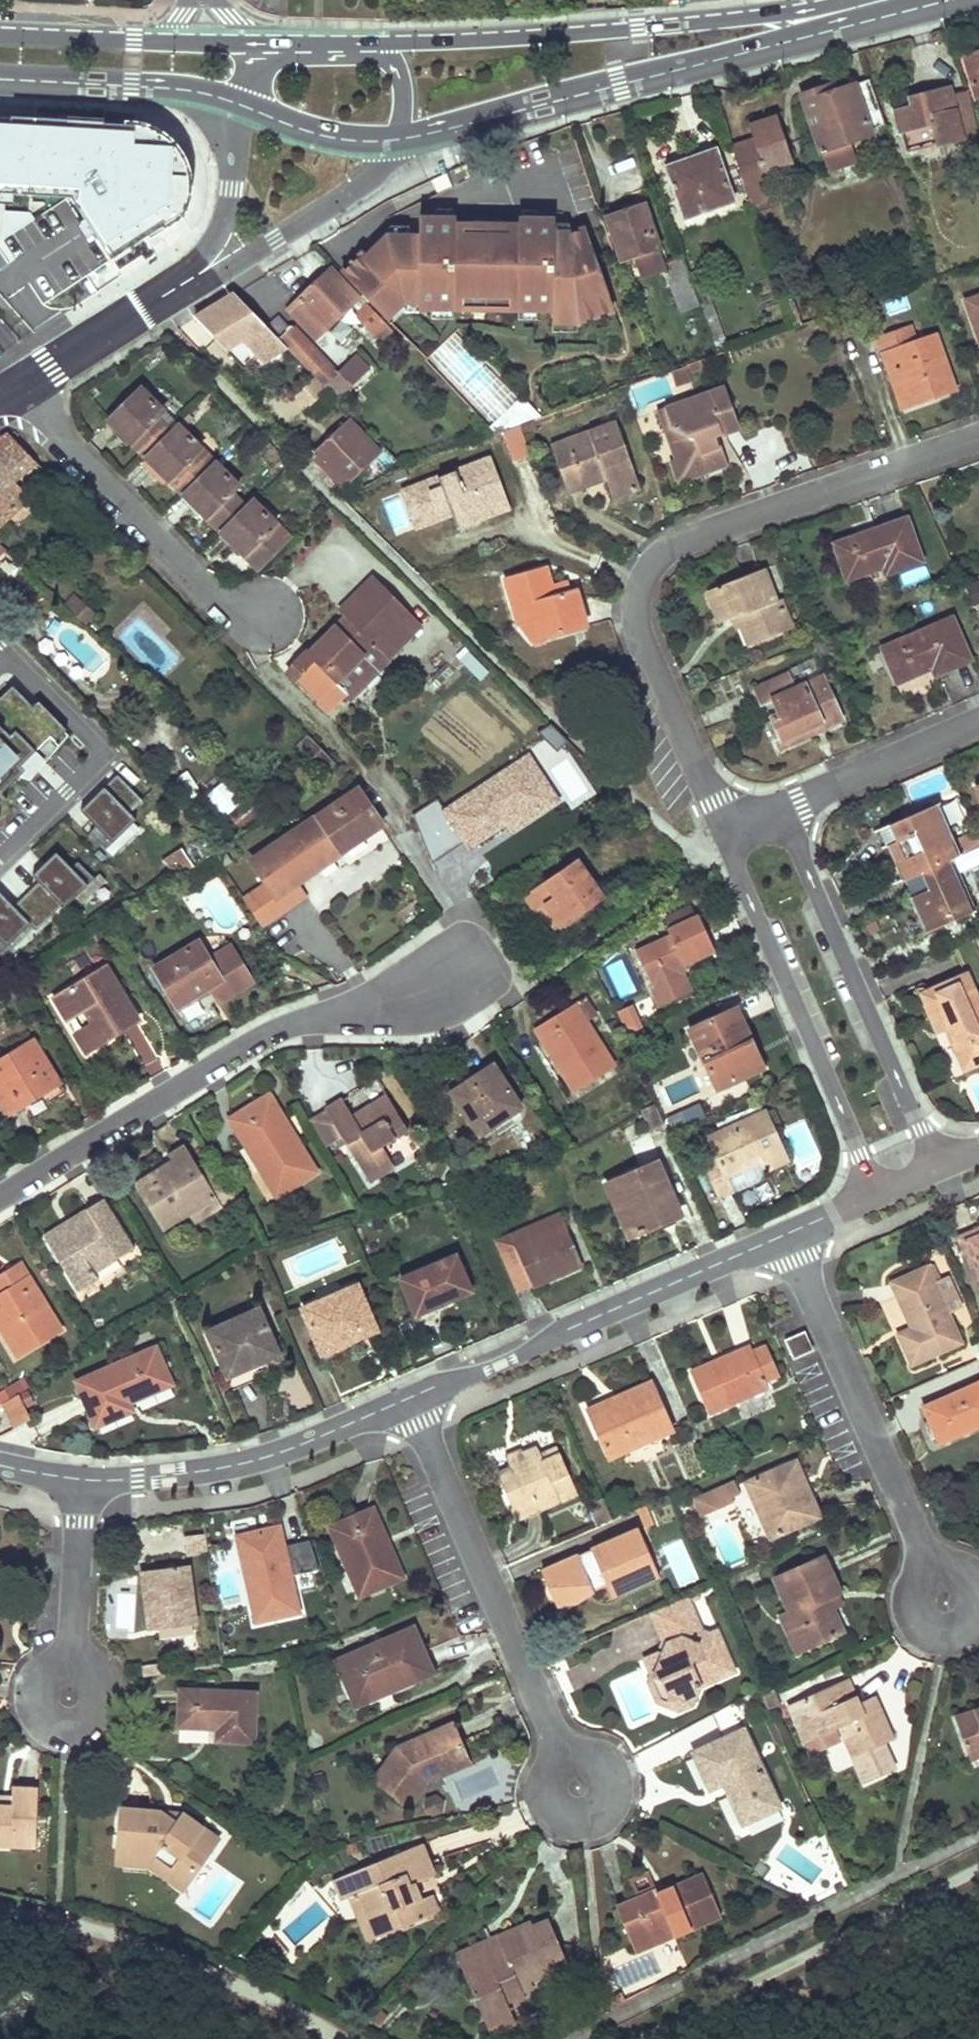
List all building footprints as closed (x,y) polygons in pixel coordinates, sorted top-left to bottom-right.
[(974,99),(978,98),(978,56),(962,60),(974,99)] [(800,97),(812,134),(825,171),(855,161),(849,144),(869,137),(868,132),(883,127),(868,82),(833,94),(831,87),(800,97)] [(931,105),(893,113),(898,132),(929,125),(934,146),(960,140),(963,152),(972,150),(959,94),(944,97),(943,92),(928,96),(931,105)] [(775,119),(747,128),(752,142),(730,150),(750,206),(771,198),(760,165),(787,156),(775,119)] [(10,210),(10,200),(28,202),(28,192),(58,194),(79,226),(72,230),(85,250),(92,245),(107,268),(143,244),(146,248),(177,229),(181,219),(182,205),(184,205),(184,183),(182,183),(180,175),(173,161),(167,153),(158,144),(148,138),(135,132),(119,128),(118,133),(94,130),(94,126),(57,123),(57,126),(3,120),(2,122),(0,122),(0,209),(10,210)] [(694,166),(681,171),(666,176),(683,220),(731,203),(713,151),(692,158),(694,166)] [(621,213),(642,206),(640,201),(620,208),(621,213)] [(605,219),(612,240),(619,261),(637,255),(643,271),(662,265),(642,206),(621,213),(605,219)] [(374,246),(342,277),(368,304),(380,316),(409,289),(413,293),(428,293),(427,305),(462,307),(462,294),(522,296),(521,309),(555,310),(555,321),(587,323),(608,316),(580,229),(566,234),(559,233),(560,220),(525,218),(525,223),(465,221),(465,216),(430,215),(430,232),(398,231),(378,250),(374,246)] [(692,290),(689,284),(681,259),(662,265),(678,312),(697,305),(695,299),(692,292),(692,290)] [(289,313),(301,326),(314,340),(333,321),(330,319),(347,303),(358,315),(354,318),(379,345),(394,331),(380,316),(368,304),(366,306),(330,269),(297,300),(299,303),(289,313)] [(703,279),(689,284),(692,290),(692,292),(706,287),(703,279)] [(264,326),(232,294),(193,318),(225,352),(238,339),(245,347),(264,326)] [(906,295),(884,302),(888,315),(910,308),(906,295)] [(701,315),(710,312),(705,296),(695,299),(697,305),(701,315)] [(974,330),(978,343),(978,297),(965,302),(974,330)] [(791,304),(784,306),(792,329),(799,327),(791,304)] [(710,340),(719,337),(710,312),(701,315),(710,340)] [(353,353),(334,371),(291,327),(277,341),(313,377),(321,385),(324,382),(338,397),(368,369),(353,353)] [(908,405),(930,398),(952,390),(936,339),(914,345),(908,330),(876,339),(888,373),(897,370),(908,405)] [(729,352),(727,345),(713,349),(716,357),(729,352)] [(693,382),(688,366),(671,372),(676,387),(693,382)] [(321,385),(313,377),(292,397),(305,409),(325,390),(321,385)] [(717,437),(740,428),(725,387),(665,408),(671,429),(664,432),(673,459),(679,457),(684,470),(702,464),(705,471),(726,464),(717,437)] [(107,422),(144,458),(176,426),(139,389),(123,405),(107,422)] [(671,429),(665,408),(657,411),(664,432),(671,429)] [(349,422),(313,457),(342,487),(378,452),(349,422)] [(595,477),(603,473),(612,498),(638,488),(616,424),(551,446),(567,493),(597,481),(595,477)] [(144,458),(181,495),(213,463),(176,426),(144,458)] [(29,498),(12,481),(28,469),(38,479),(45,472),(8,435),(0,440),(0,527),(29,498)] [(675,481),(705,471),(702,464),(684,470),(679,457),(673,459),(667,461),(675,481)] [(437,514),(448,510),(452,524),(482,513),(484,519),(505,511),(487,460),(410,488),(423,524),(439,518),(437,514)] [(213,463),(181,495),(218,533),(251,500),(213,463)] [(251,500),(218,533),(257,570),(289,538),(251,500)] [(868,539),(866,534),(832,546),(844,581),(882,568),(885,576),(920,564),(905,520),(874,531),(876,536),(868,539)] [(503,581),(509,603),(515,624),(531,620),(537,641),(542,640),(585,628),(575,593),(553,599),(545,569),(503,581)] [(298,660),(293,665),(287,671),(295,679),(297,677),(319,698),(316,701),(327,712),(345,694),(350,699),(389,660),(378,648),(409,616),(372,578),(340,609),(346,615),(304,658),(298,660)] [(705,594),(711,609),(717,625),(738,617),(743,629),(741,629),(747,646),(790,630),(779,601),(772,603),(764,581),(745,588),(742,579),(705,594)] [(75,595),(65,605),(70,611),(76,606),(81,601),(75,595)] [(81,601),(76,606),(70,611),(84,624),(94,615),(81,601)] [(389,660),(421,628),(409,616),(378,648),(389,660)] [(531,620),(515,624),(532,648),(543,645),(542,640),(537,641),(531,620)] [(923,673),(921,668),(928,665),(933,676),(969,661),(951,620),(880,650),(894,685),(923,673)] [(478,681),(486,673),(463,649),(455,658),(478,681)] [(43,659),(48,654),(44,650),(39,655),(43,659)] [(43,659),(61,677),(68,670),(50,652),(43,659)] [(761,707),(767,704),(783,738),(818,723),(822,731),(841,722),(822,679),(793,691),(786,676),(755,690),(761,707)] [(13,782),(8,777),(23,763),(13,753),(24,743),(34,752),(48,738),(52,742),(65,730),(37,702),(31,708),(11,687),(0,697),(0,794),(13,782)] [(776,752),(822,731),(818,723),(783,738),(772,743),(776,752)] [(540,733),(557,752),(567,742),(550,724),(540,733)] [(308,737),(302,742),(296,748),(320,771),(332,760),(308,737)] [(8,777),(13,782),(52,742),(48,738),(34,752),(24,743),(13,753),(23,763),(8,777)] [(561,799),(529,754),(446,811),(473,850),(504,829),(509,835),(561,799)] [(175,781),(190,800),(202,791),(187,772),(175,781)] [(115,776),(79,811),(94,827),(87,833),(104,850),(134,821),(128,815),(126,813),(139,800),(115,776)] [(224,783),(207,797),(225,819),(242,805),(224,783)] [(358,787),(325,810),(292,833),(315,869),(382,825),(358,787)] [(128,815),(141,802),(139,800),(126,813),(128,815)] [(437,858),(451,848),(442,837),(453,829),(433,802),(410,818),(437,858)] [(960,855),(938,805),(933,807),(955,858),(960,855)] [(879,830),(901,881),(948,860),(955,858),(933,807),(913,815),(920,829),(911,833),(905,819),(879,830)] [(251,860),(274,895),(315,869),(292,833),(251,860)] [(179,848),(159,862),(174,877),(191,865),(179,848)] [(24,894),(47,918),(49,920),(72,898),(91,879),(75,863),(69,869),(54,853),(30,876),(36,883),(24,894)] [(948,860),(901,881),(924,934),(945,925),(939,913),(946,910),(952,922),(971,913),(948,860)] [(536,911),(540,908),(545,906),(558,926),(599,899),(576,863),(526,896),(536,911)] [(27,925),(34,931),(47,918),(24,894),(11,907),(0,896),(0,951),(27,925)] [(672,941),(669,942),(665,944),(664,940),(637,951),(651,984),(691,967),(688,961),(713,950),(699,917),(668,930),(672,941)] [(47,918),(34,931),(35,933),(49,920),(47,918)] [(154,969),(175,1004),(207,985),(211,991),(217,1001),(249,982),(228,949),(208,961),(197,943),(154,969)] [(54,998),(85,1049),(136,1019),(105,967),(54,998)] [(948,1027),(951,1034),(948,1035),(963,1069),(978,1062),(978,1009),(964,975),(921,994),(937,1031),(948,1027)] [(211,991),(207,985),(175,1004),(179,1011),(211,991)] [(586,1032),(588,1031),(589,1030),(573,1004),(534,1028),(543,1043),(573,1091),(612,1067),(593,1036),(589,1038),(586,1032)] [(642,1028),(635,1008),(620,1014),(628,1034),(642,1028)] [(750,1041),(743,1025),(736,1008),(689,1029),(714,1087),(753,1070),(742,1044),(750,1041)] [(6,1114),(57,1082),(32,1041),(0,1060),(0,1104),(6,1114)] [(535,1047),(565,1096),(573,1091),(543,1043),(535,1047)] [(473,1084),(495,1070),(492,1065),(469,1080),(473,1084)] [(473,1084),(469,1080),(451,1092),(480,1136),(521,1109),(495,1070),(473,1084)] [(352,1118),(387,1096),(376,1078),(341,1100),(352,1118)] [(280,1124),(284,1122),(268,1095),(229,1118),(276,1195),(314,1172),(288,1128),(284,1131),(280,1124)] [(408,1131),(387,1096),(352,1118),(341,1100),(308,1120),(325,1148),(342,1137),(371,1182),(395,1168),(382,1147),(408,1131)] [(649,1128),(662,1122),(652,1102),(641,1108),(649,1128)] [(718,1199),(726,1195),(734,1191),(727,1175),(761,1160),(765,1169),(787,1160),(766,1112),(709,1137),(717,1154),(701,1161),(718,1199)] [(535,1147),(529,1134),(517,1140),(523,1152),(535,1147)] [(168,1168),(165,1163),(135,1181),(163,1227),(189,1211),(194,1220),(218,1205),(182,1146),(168,1154),(174,1164),(168,1168)] [(727,1175),(734,1191),(756,1181),(765,1169),(761,1160),(727,1175)] [(628,1236),(664,1220),(661,1214),(678,1207),(657,1161),(605,1185),(628,1236)] [(70,1231),(66,1225),(45,1238),(77,1292),(99,1279),(94,1271),(91,1266),(112,1253),(115,1258),(135,1247),(104,1195),(84,1207),(87,1212),(72,1221),(76,1227),(70,1231)] [(72,1221),(87,1212),(84,1207),(42,1233),(45,1238),(66,1225),(70,1231),(76,1227),(72,1221)] [(496,1242),(518,1291),(581,1264),(560,1214),(496,1242)] [(957,1238),(978,1290),(978,1229),(957,1238)] [(94,1271),(115,1258),(112,1253),(91,1266),(94,1271)] [(434,1307),(433,1305),(432,1302),(450,1294),(453,1299),(471,1291),(455,1255),(401,1279),(416,1315),(434,1307)] [(7,1290),(0,1295),(0,1326),(17,1355),(60,1329),(20,1263),(0,1275),(0,1278),(7,1290)] [(942,1277),(936,1263),(927,1267),(933,1281),(942,1277)] [(904,1318),(907,1317),(910,1316),(915,1328),(897,1335),(910,1364),(959,1343),(947,1314),(933,1281),(927,1267),(890,1283),(904,1318)] [(960,1309),(946,1275),(942,1277),(933,1281),(947,1314),(960,1309)] [(319,1347),(342,1336),(346,1343),(377,1329),(357,1285),(302,1309),(319,1347)] [(204,1331),(224,1377),(274,1355),(255,1309),(204,1331)] [(802,1332),(783,1339),(791,1359),(810,1351),(802,1332)] [(346,1343),(342,1336),(319,1347),(322,1354),(346,1343)] [(715,1368),(713,1363),(690,1374),(708,1414),(767,1387),(766,1384),(779,1378),(765,1346),(752,1351),(748,1344),(733,1351),(737,1358),(715,1368)] [(130,1410),(128,1404),(125,1399),(132,1396),(134,1399),(169,1383),(154,1347),(74,1381),(94,1426),(130,1410)] [(24,1391),(20,1386),(17,1380),(3,1389),(10,1400),(24,1391)] [(611,1408),(609,1404),(607,1400),(586,1409),(607,1458),(670,1430),(649,1382),(613,1398),(616,1406),(611,1408)] [(931,1424),(939,1442),(978,1425),(978,1383),(924,1407),(931,1424)] [(526,1465),(516,1469),(515,1466),(509,1468),(497,1473),(516,1519),(576,1494),(559,1453),(541,1461),(534,1444),(520,1450),(526,1465)] [(526,1465),(520,1450),(505,1457),(509,1468),(515,1466),(516,1469),(526,1465)] [(796,1482),(798,1481),(801,1479),(793,1461),(747,1481),(770,1536),(817,1516),(804,1485),(798,1488),(796,1482)] [(734,1482),(695,1499),(702,1515),(733,1501),(731,1496),(740,1493),(734,1482)] [(600,1524),(611,1519),(601,1495),(590,1500),(600,1524)] [(651,1525),(645,1509),(636,1513),(643,1529),(651,1525)] [(378,1540),(384,1538),(371,1510),(330,1528),(359,1596),(401,1578),(386,1545),(381,1548),(378,1540)] [(279,1527),(237,1536),(255,1621),(297,1612),(290,1577),(284,1548),(279,1527)] [(643,1541),(638,1530),(614,1540),(619,1551),(643,1541)] [(204,1534),(183,1537),(184,1552),(206,1549),(204,1534)] [(610,1595),(617,1590),(625,1585),(626,1588),(641,1579),(642,1583),(656,1572),(643,1541),(619,1551),(614,1540),(542,1572),(553,1598),(588,1583),(592,1591),(606,1585),(610,1595)] [(307,1543),(284,1548),(290,1577),(313,1572),(307,1543)] [(839,1592),(825,1557),(776,1578),(790,1612),(806,1649),(843,1633),(828,1597),(839,1592)] [(188,1566),(149,1571),(156,1629),(195,1624),(188,1566)] [(141,1572),(149,1630),(156,1629),(149,1571),(141,1572)] [(592,1591),(588,1583),(553,1598),(557,1606),(578,1601),(592,1591)] [(702,1632),(686,1596),(649,1612),(662,1643),(669,1645),(665,1656),(658,1653),(645,1659),(651,1674),(665,1679),(670,1691),(665,1705),(679,1710),(692,1704),(699,1686),(734,1671),(716,1630),(707,1634),(705,1631),(702,1632)] [(781,1616),(797,1652),(806,1649),(790,1612),(781,1616)] [(353,1698),(370,1691),(386,1684),(389,1690),(432,1672),(413,1628),(337,1659),(353,1698)] [(665,1679),(651,1674),(648,1682),(657,1701),(665,1705),(670,1691),(665,1679)] [(857,1703),(846,1680),(788,1705),(803,1741),(834,1728),(840,1725),(864,1782),(894,1769),(882,1744),(891,1740),(872,1697),(857,1703)] [(213,1726),(213,1725),(222,1725),(221,1738),(254,1740),(256,1693),(184,1689),(182,1724),(213,1726)] [(958,1724),(968,1751),(978,1748),(978,1709),(974,1711),(976,1718),(958,1724)] [(407,1743),(396,1748),(372,1781),(406,1807),(427,1779),(447,1771),(453,1784),(475,1773),(469,1760),(454,1723),(420,1738),(421,1742),(409,1747),(407,1743)] [(709,1790),(730,1780),(734,1790),(727,1794),(742,1825),(780,1807),(743,1728),(691,1752),(709,1790)] [(838,1741),(834,1728),(803,1741),(809,1755),(838,1741)] [(178,1744),(212,1745),(212,1734),(179,1733),(178,1744)] [(968,1751),(969,1759),(978,1756),(978,1748),(968,1751)] [(11,1798),(10,1806),(0,1806),(0,1844),(34,1846),(36,1789),(11,1789),(11,1798)] [(424,1799),(427,1816),(443,1813),(440,1796),(424,1799)] [(10,1806),(11,1798),(0,1798),(0,1806),(10,1806)] [(132,1837),(131,1845),(130,1853),(153,1856),(170,1868),(165,1876),(183,1889),(217,1839),(184,1815),(177,1824),(160,1813),(124,1808),(121,1836),(132,1837)] [(147,1864),(165,1876),(170,1868),(153,1856),(130,1853),(131,1845),(132,1837),(121,1836),(118,1861),(147,1864)] [(416,1845),(429,1877),(435,1874),(422,1843),(416,1845)] [(375,1937),(432,1914),(424,1897),(415,1901),(409,1885),(429,1877),(416,1845),(340,1877),(349,1897),(357,1894),(375,1937)] [(636,1898),(655,1890),(647,1872),(629,1881),(636,1898)] [(666,1893),(658,1897),(655,1890),(636,1898),(616,1908),(632,1944),(668,1927),(671,1935),(718,1914),(701,1875),(665,1891),(666,1893)] [(341,1899),(342,1900),(349,1897),(340,1877),(333,1880),(334,1883),(341,1899)] [(424,1897),(432,1914),(438,1911),(431,1894),(424,1897)] [(546,1918),(539,1921),(532,1924),(531,1921),(496,1936),(501,1946),(493,1949),(493,1947),(467,1958),(474,1974),(465,1978),(489,2033),(515,2021),(498,1982),(513,1976),(519,1991),(532,1985),(529,1978),(551,1968),(548,1960),(562,1954),(546,1918)] [(635,1952),(671,1935),(668,1927),(632,1944),(635,1952)] [(285,1951),(278,1942),(266,1952),(273,1961),(285,1951)]
